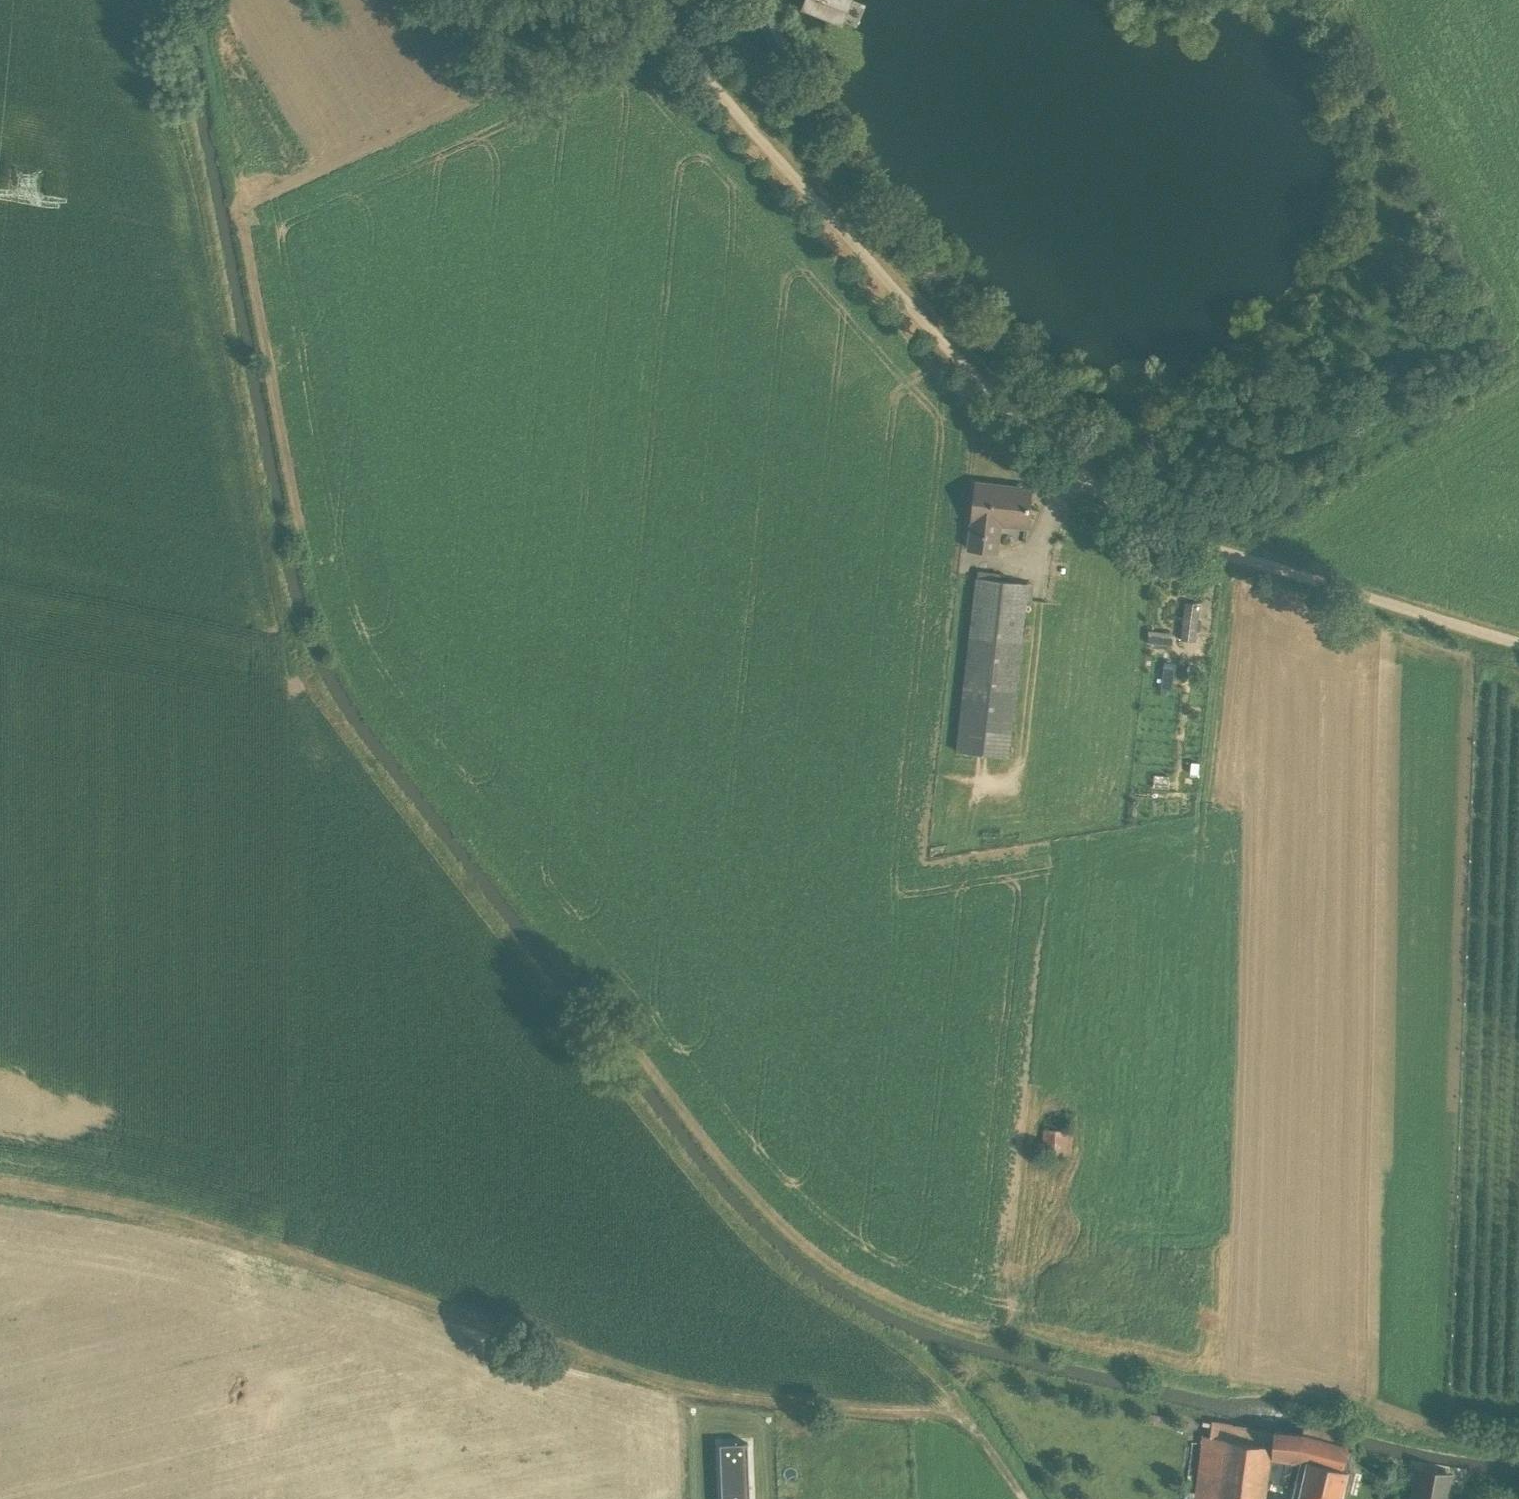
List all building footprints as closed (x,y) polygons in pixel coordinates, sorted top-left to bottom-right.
[(802,9),(843,26),(853,0),(805,0),(802,9)] [(975,484),(968,550),(996,553),(999,525),(1026,529),(1030,494),(995,490),(996,486),(975,484)] [(976,579),(956,753),(1007,758),(1026,584),(976,579)] [(1196,642),(1197,631),(1200,632),(1201,620),(1199,620),(1201,604),(1185,602),(1180,640),(1196,642)] [(1199,763),(1192,762),(1190,773),(1198,774),(1199,763)] [(1072,1157),(1074,1132),(1044,1130),(1042,1154),(1072,1157)] [(1269,1476),(1273,1477),(1272,1481),(1300,1487),(1297,1498),(1298,1498),(1341,1498),(1348,1469),(1344,1468),(1346,1457),(1347,1453),(1348,1448),(1349,1445),(1341,1442),(1345,1429),(1332,1425),(1333,1423),(1307,1416),(1306,1417),(1302,1431),(1297,1431),(1274,1430),(1272,1442),(1212,1418),(1211,1421),(1211,1424),(1208,1436),(1202,1435),(1194,1498),(1265,1498),(1269,1476)] [(747,1447),(719,1448),(721,1498),(750,1498),(747,1447)] [(1454,1478),(1455,1473),(1416,1468),(1410,1498),(1450,1498),(1454,1478)]
